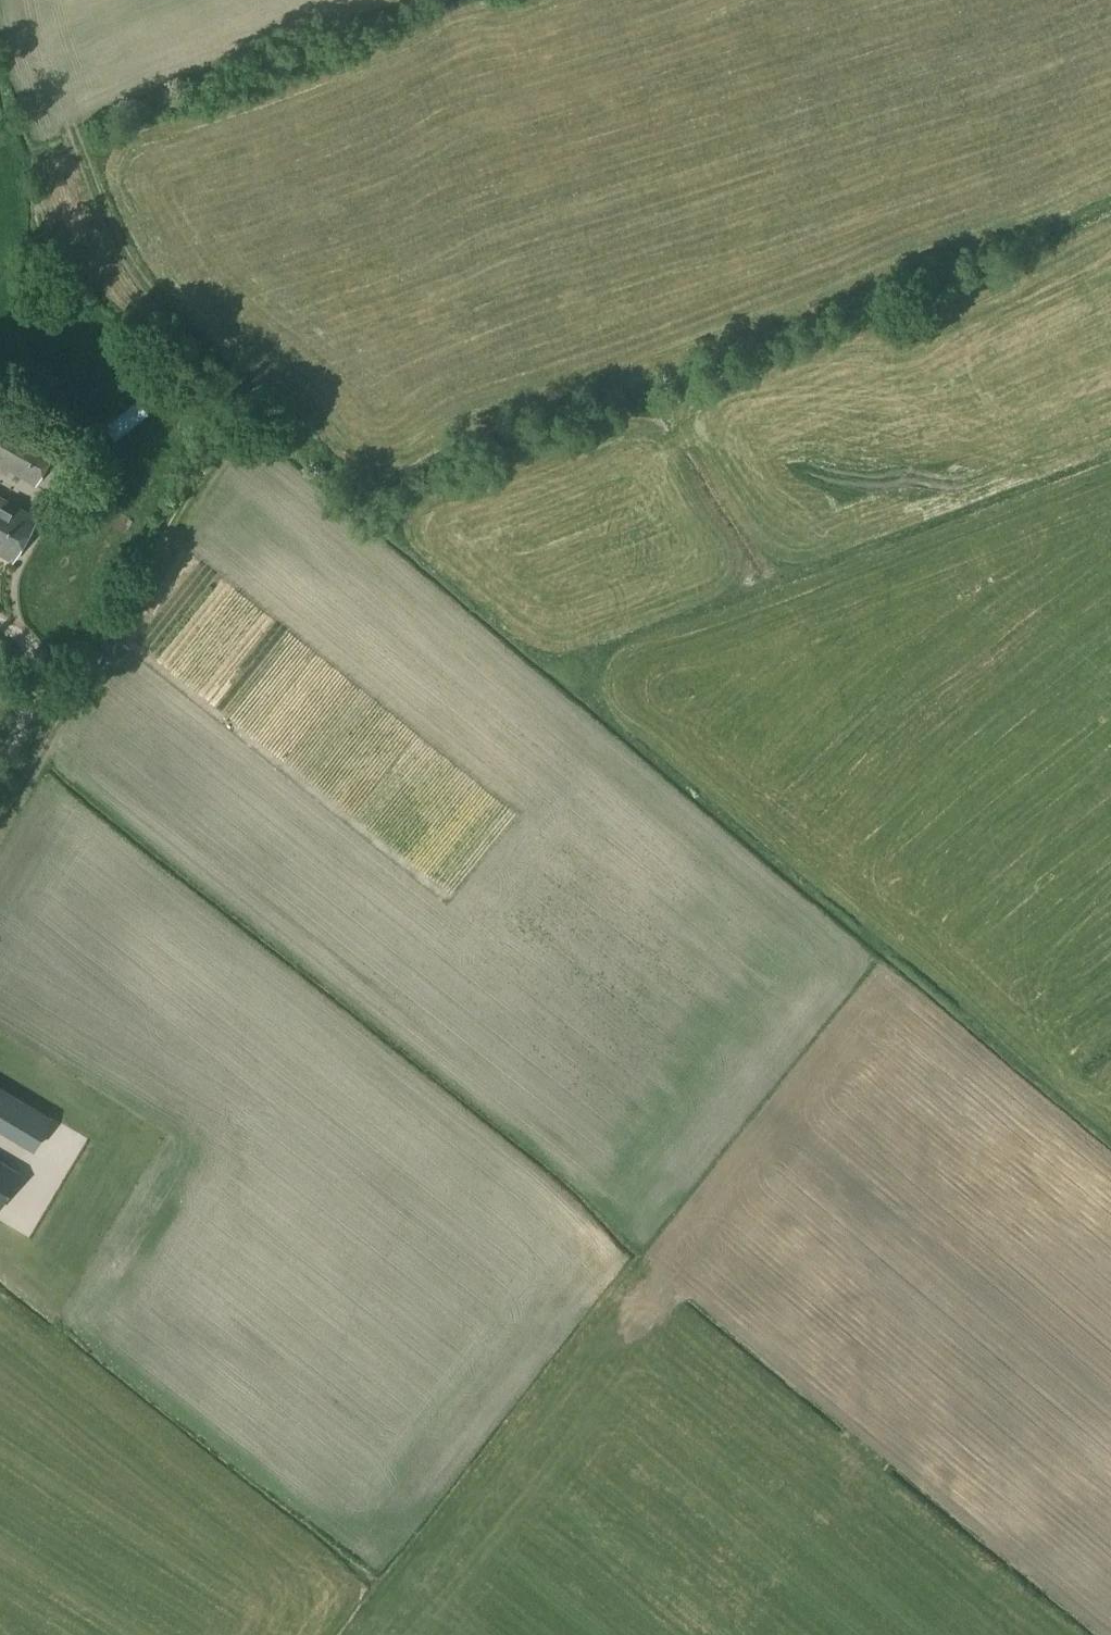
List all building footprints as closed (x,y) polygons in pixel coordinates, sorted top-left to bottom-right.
[(108,438),(140,413),(129,399),(97,424),(108,438)] [(35,486),(55,451),(0,420),(0,467),(35,486)] [(12,562),(37,519),(0,498),(0,556),(12,562)] [(51,1119),(0,1089),(0,1131),(32,1150),(51,1119)] [(19,1175),(0,1164),(0,1206),(19,1175)]
